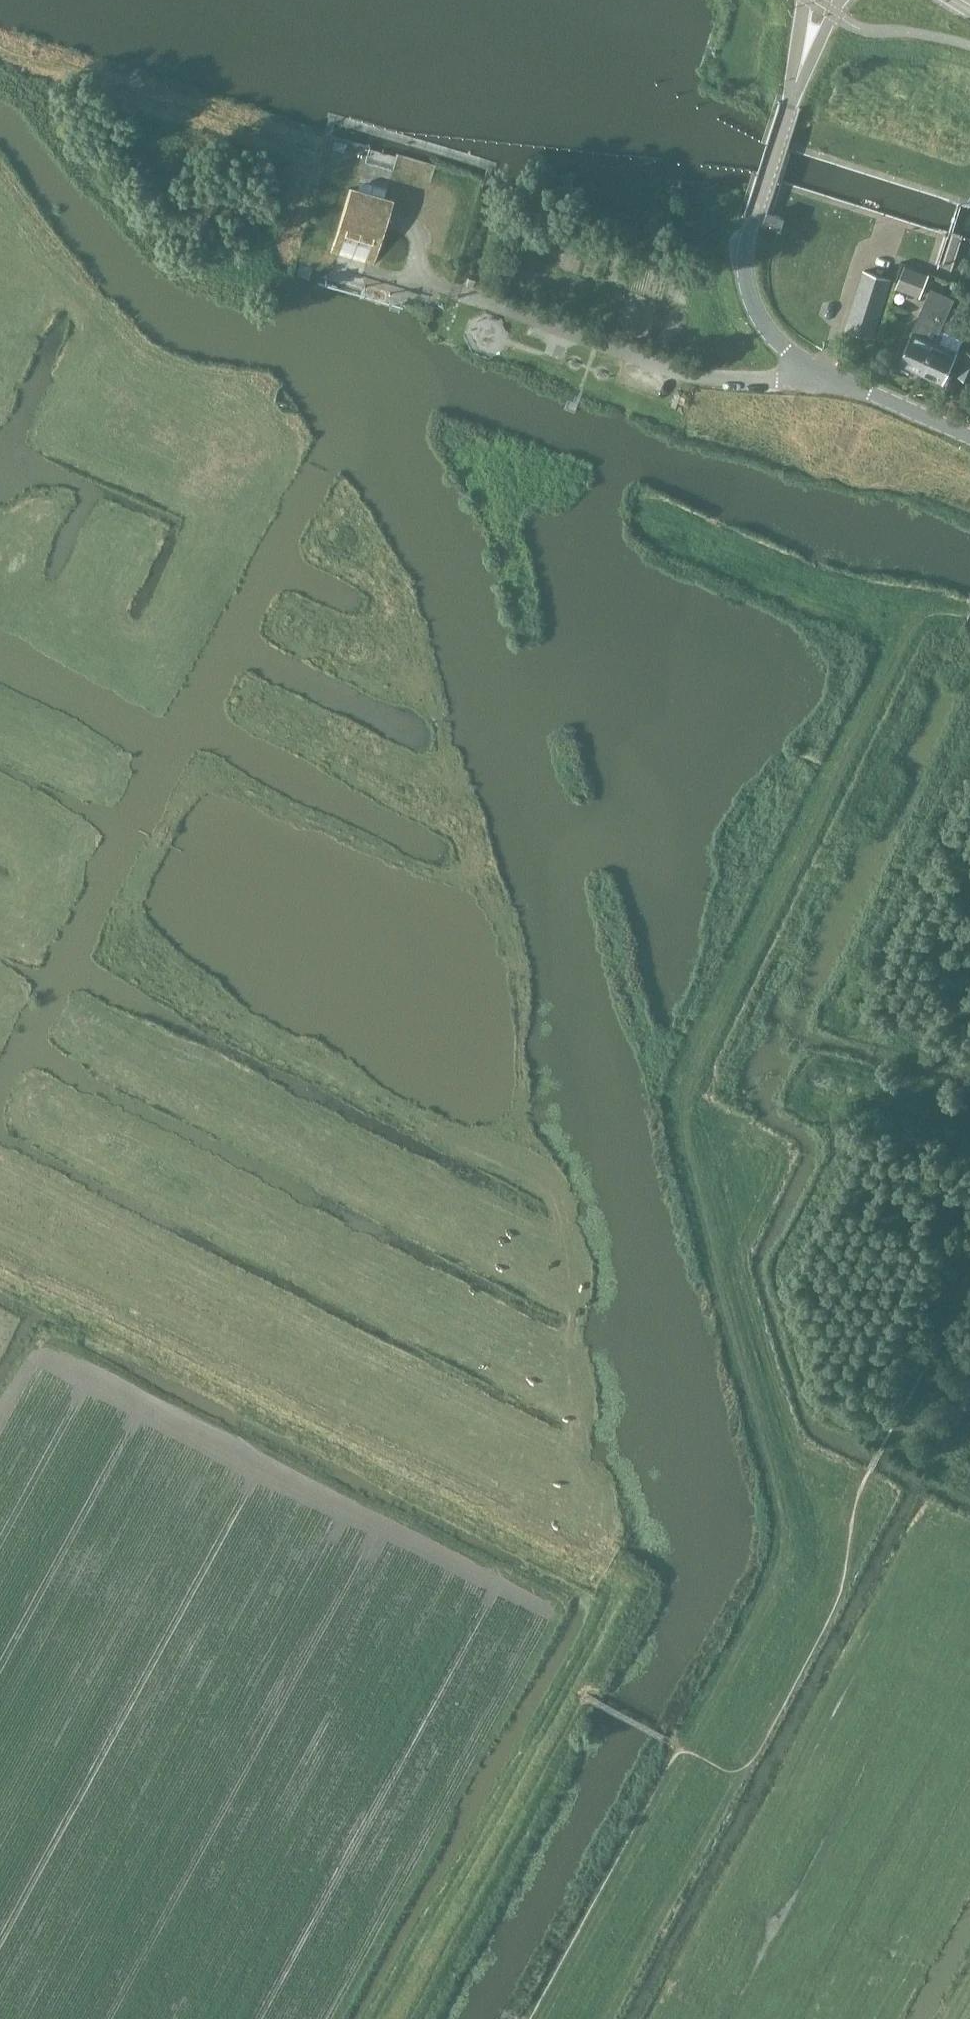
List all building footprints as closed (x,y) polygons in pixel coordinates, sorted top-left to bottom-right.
[(386,172),(377,171),(378,166),(367,165),(365,180),(385,183),(386,172)] [(383,199),(356,191),(349,189),(330,253),(336,255),(373,265),(388,212),(391,201),(383,199)] [(896,286),(918,295),(927,273),(905,264),(896,286)] [(892,279),(863,270),(844,328),(873,338),(892,279)] [(912,330),(897,362),(920,372),(938,333),(940,329),(950,305),(951,305),(954,297),(932,287),(912,330)] [(964,311),(951,305),(950,305),(940,329),(952,335),(964,311)] [(942,335),(938,333),(920,372),(943,382),(957,350),(939,342),(942,335)] [(968,356),(957,380),(969,386),(969,357),(968,356)]
